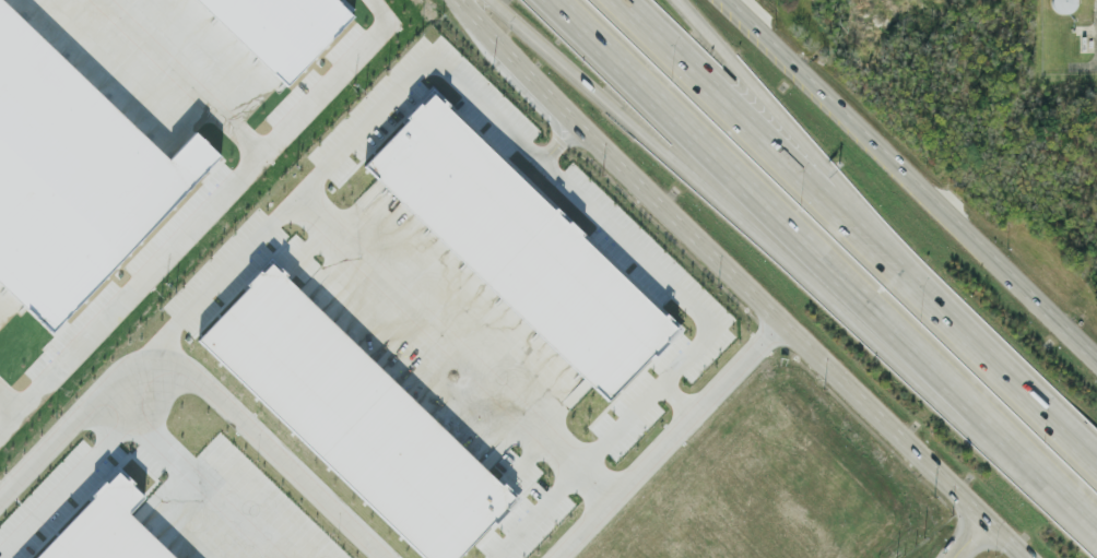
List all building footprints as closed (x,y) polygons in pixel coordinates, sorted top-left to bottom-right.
[(1049,5),(1066,16),(1076,0),(1052,0),(1049,5)] [(606,397),(675,325),(433,93),(422,104),(420,102),(405,116),(408,118),(364,165),(606,397)] [(425,557),(455,557),(492,520),(494,522),(507,509),(505,507),(514,497),(271,262),(261,271),(260,270),(246,283),(249,285),(198,339),(425,557)] [(129,512),(144,497),(117,471),(106,482),(104,480),(91,494),(93,496),(33,557),(176,557),(129,512)]
